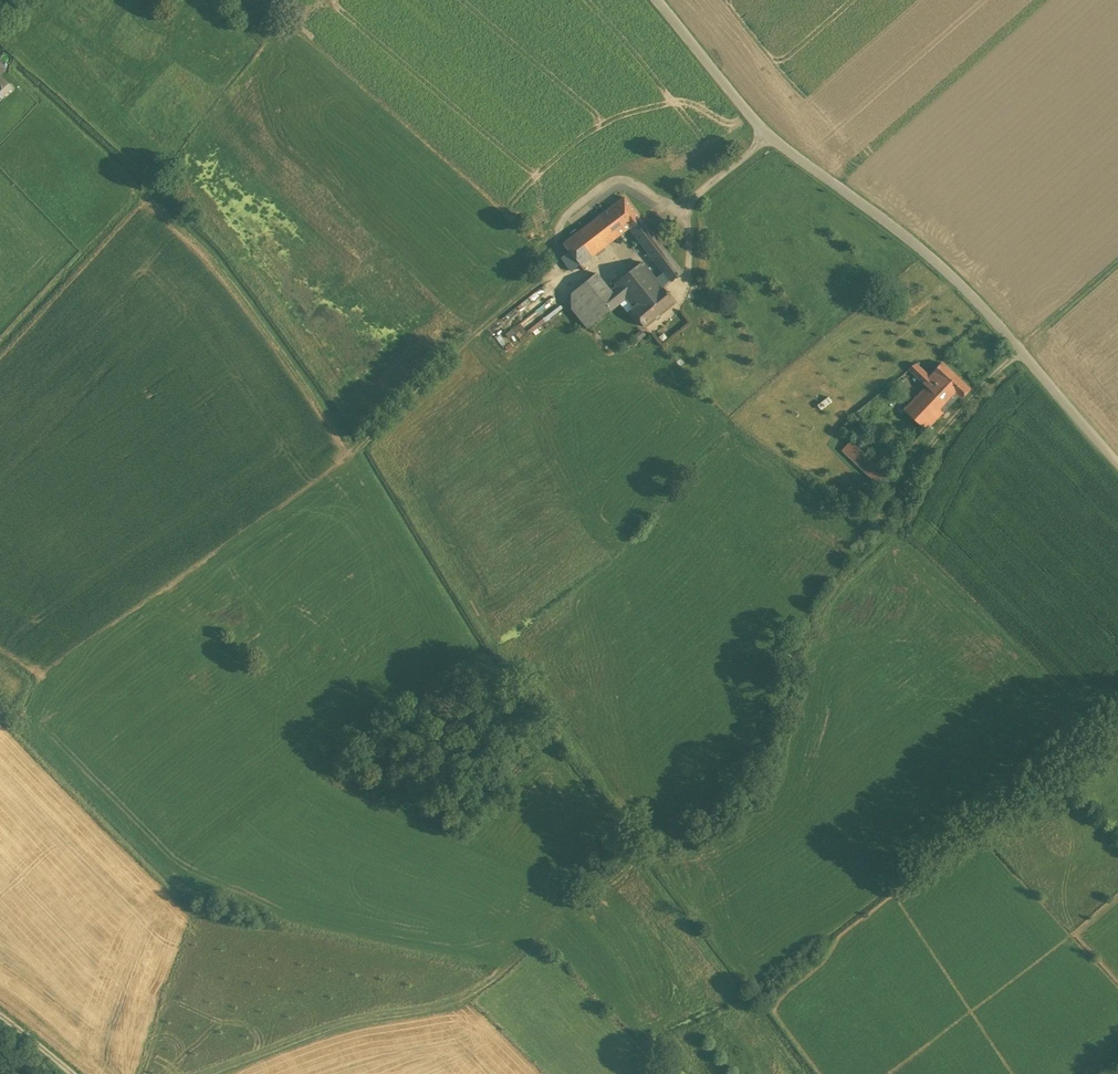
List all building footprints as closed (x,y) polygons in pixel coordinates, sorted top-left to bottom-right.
[(8,83),(0,74),(0,91),(8,83)] [(580,265),(629,228),(640,219),(641,220),(642,219),(624,197),(563,244),(580,265)] [(634,235),(646,225),(642,219),(641,220),(640,219),(629,228),(634,235)] [(667,278),(671,282),(683,273),(646,225),(634,235),(652,258),(650,260),(661,274),(663,278),(666,276),(667,278)] [(655,278),(642,262),(615,283),(617,286),(626,297),(634,307),(630,310),(643,326),(674,302),(663,288),(655,278)] [(600,300),(611,291),(596,273),(571,294),(571,309),(588,329),(609,311),(600,300)] [(655,278),(663,288),(665,286),(662,282),(667,278),(666,276),(663,278),(661,274),(655,278)] [(671,282),(667,278),(662,282),(665,286),(671,282)] [(626,297),(617,286),(611,291),(600,300),(609,311),(626,297)] [(521,338),(530,331),(522,322),(513,329),(521,338)] [(503,346),(512,341),(502,325),(493,330),(503,346)] [(630,334),(635,340),(644,332),(640,326),(630,334)] [(910,369),(928,386),(949,407),(961,396),(963,398),(972,389),(944,363),(931,377),(917,363),(910,369)] [(949,407),(928,386),(905,410),(927,430),(949,407)] [(844,448),(878,480),(888,470),(854,438),(844,448)]
